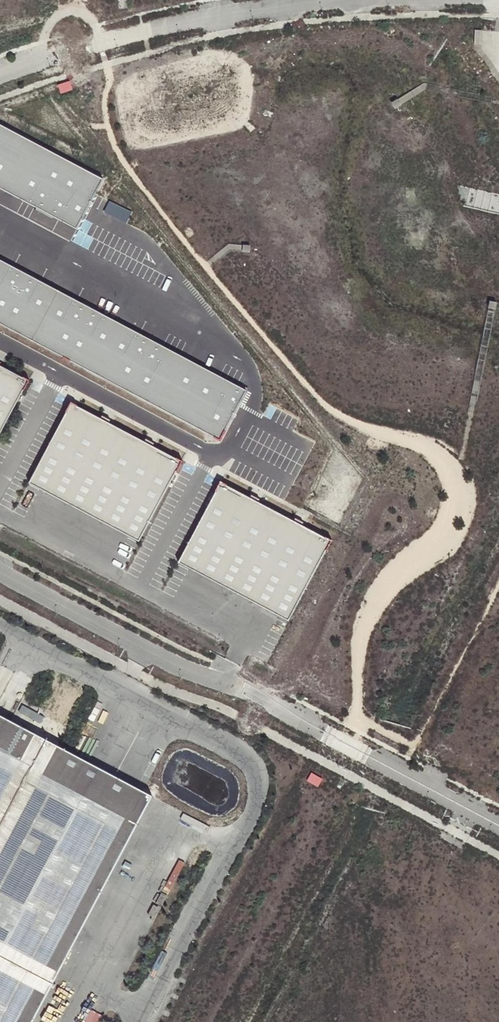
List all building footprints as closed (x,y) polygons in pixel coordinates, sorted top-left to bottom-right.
[(70,79),(58,83),(61,93),(73,89),(70,79)] [(0,128),(0,190),(77,230),(102,181),(0,128)] [(24,203),(3,192),(1,195),(0,195),(0,200),(20,210),(24,203)] [(219,438),(246,388),(0,259),(0,323),(219,438)] [(0,369),(0,438),(30,385),(0,369)] [(183,463),(72,404),(29,484),(140,543),(183,463)] [(331,542),(220,486),(180,564),(290,620),(331,542)] [(19,712),(41,722),(44,716),(22,705),(19,712)] [(153,796),(0,715),(0,1021),(33,1021),(153,796)] [(311,772),(307,780),(319,786),(323,778),(311,772)] [(101,1013),(90,1008),(85,1021),(98,1021),(101,1013)]
